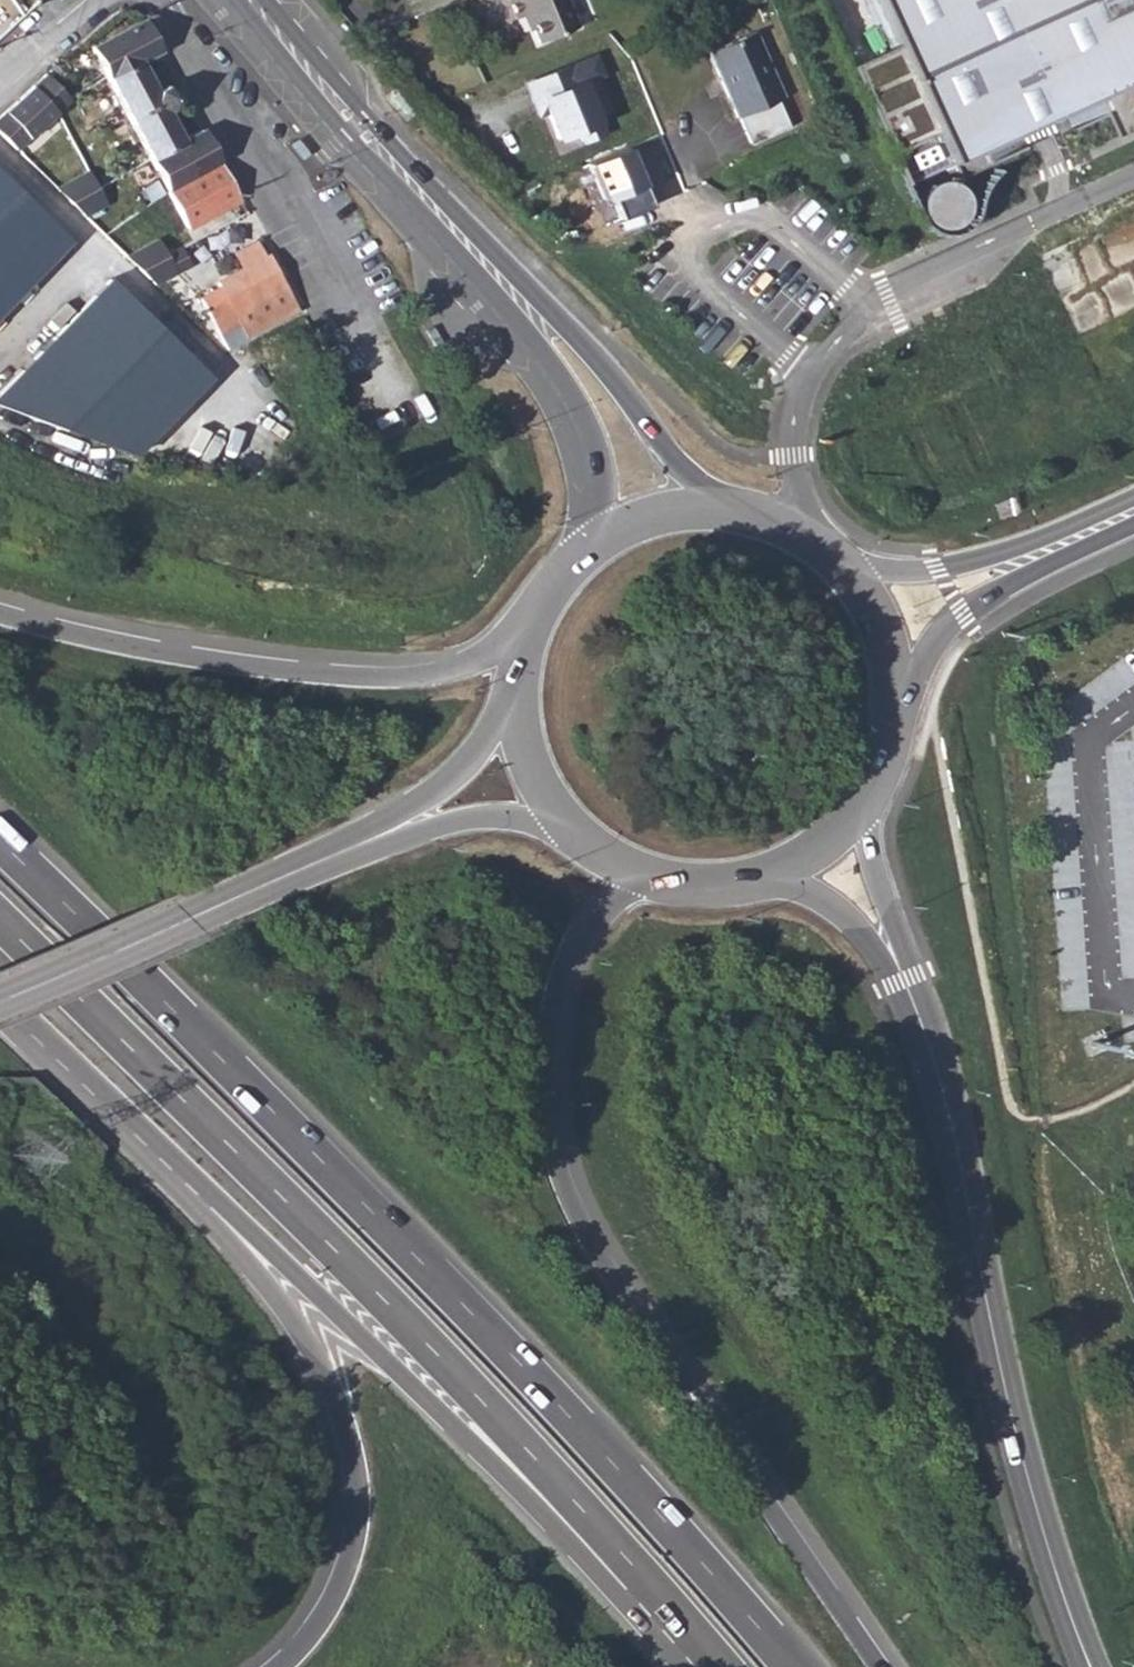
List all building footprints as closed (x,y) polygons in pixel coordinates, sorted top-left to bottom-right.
[(507,3),(517,24),(521,22),(535,51),(568,35),(551,0),(506,0),(507,3)] [(917,70),(1062,9),(1083,0),(885,0),(917,70)] [(917,70),(956,163),(1122,93),(1133,121),(1133,0),(1083,0),(1062,9),(917,70)] [(95,49),(192,229),(242,204),(202,130),(186,139),(171,114),(180,104),(179,94),(171,90),(160,94),(143,66),(162,54),(151,32),(144,20),(95,49)] [(751,36),(710,58),(738,124),(779,104),(751,36)] [(592,53),(524,82),(548,144),(619,114),(592,53)] [(50,68),(60,79),(70,68),(62,58),(50,68)] [(0,113),(0,134),(18,152),(78,101),(46,73),(0,113)] [(626,149),(586,165),(602,204),(614,200),(620,215),(648,204),(626,149)] [(92,169),(64,180),(78,215),(106,204),(92,169)] [(916,192),(933,229),(970,211),(953,174),(916,192)] [(0,187),(0,311),(62,247),(0,187)] [(1018,251),(1058,345),(1133,313),(1133,207),(1018,251)] [(127,256),(146,295),(185,275),(155,220),(142,226),(144,231),(135,235),(142,249),(127,256)] [(220,283),(250,336),(298,310),(268,253),(220,283)] [(140,455),(218,381),(108,284),(0,392),(0,406),(140,455)]
